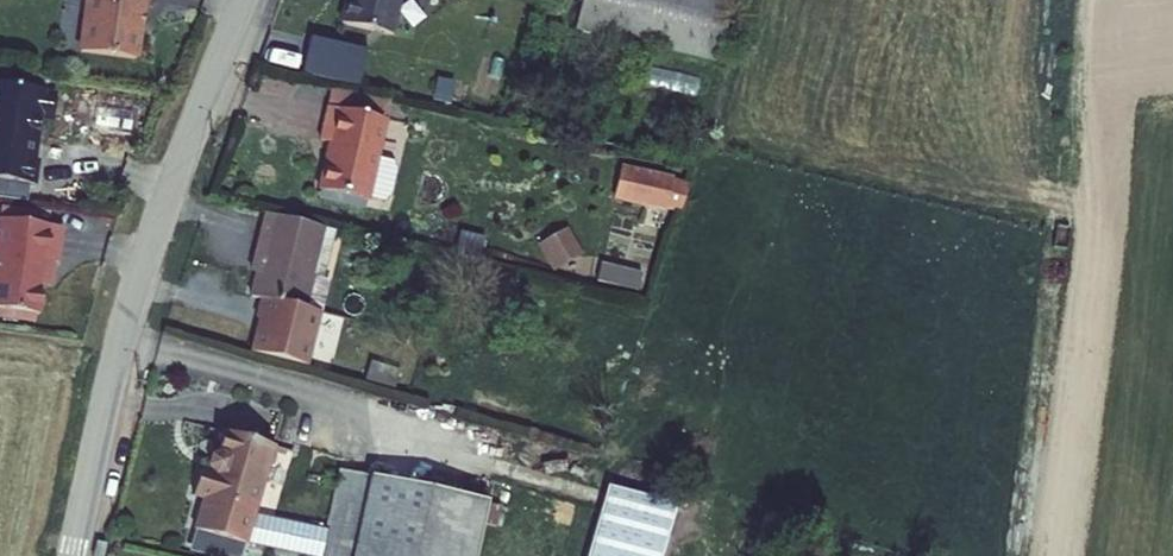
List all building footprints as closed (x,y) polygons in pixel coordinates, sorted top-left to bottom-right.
[(79,48),(135,55),(142,0),(85,0),(79,48)] [(338,23),(394,35),(401,0),(343,0),(338,23)] [(575,30),(716,63),(732,0),(582,0),(575,30)] [(366,51),(310,38),(301,75),(358,87),(366,51)] [(646,80),(701,89),(703,78),(680,74),(681,71),(648,65),(646,80)] [(455,83),(435,80),(433,94),(452,99),(455,83)] [(33,182),(38,183),(41,162),(36,156),(33,156),(36,136),(39,137),(42,115),(55,117),(59,91),(45,90),(46,87),(0,81),(0,177),(33,182)] [(331,88),(327,107),(386,120),(390,100),(331,88)] [(327,107),(326,107),(318,140),(327,143),(316,190),(320,191),(367,201),(369,201),(370,198),(379,158),(388,120),(386,120),(327,107)] [(393,161),(379,158),(370,198),(384,202),(392,194),(397,171),(393,161)] [(621,167),(613,201),(666,212),(666,210),(681,213),(688,183),(673,179),(674,177),(621,167)] [(0,177),(0,196),(30,200),(33,182),(0,177)] [(367,201),(320,191),(318,200),(365,210),(367,201)] [(249,271),(254,273),(249,297),(259,299),(306,310),(325,228),(263,212),(249,271)] [(66,226),(3,217),(0,239),(0,307),(43,312),(50,260),(61,261),(66,226)] [(325,228),(306,310),(322,314),(330,281),(323,279),(335,231),(325,228)] [(584,254),(568,228),(537,245),(553,272),(584,254)] [(485,238),(460,231),(456,251),(480,257),(485,238)] [(642,273),(600,264),(596,282),(638,292),(642,273)] [(306,310),(259,299),(254,318),(257,319),(249,352),(308,367),(322,314),(306,310)] [(370,362),(365,380),(394,389),(400,370),(370,362)] [(255,515),(275,448),(221,432),(214,455),(209,458),(205,469),(200,468),(192,498),(200,501),(192,531),(194,531),(244,545),(247,546),(247,544),(255,515)] [(488,503),(339,470),(326,530),(329,531),(322,555),(477,555),(488,503)] [(607,487),(587,555),(662,555),(676,507),(607,487)] [(501,507),(489,505),(485,525),(497,527),(501,507)] [(326,530),(255,515),(247,544),(301,555),(322,555),(329,531),(326,530)] [(244,545),(194,531),(188,553),(202,555),(241,555),(244,545)] [(96,541),(94,555),(103,555),(106,543),(96,541)]
